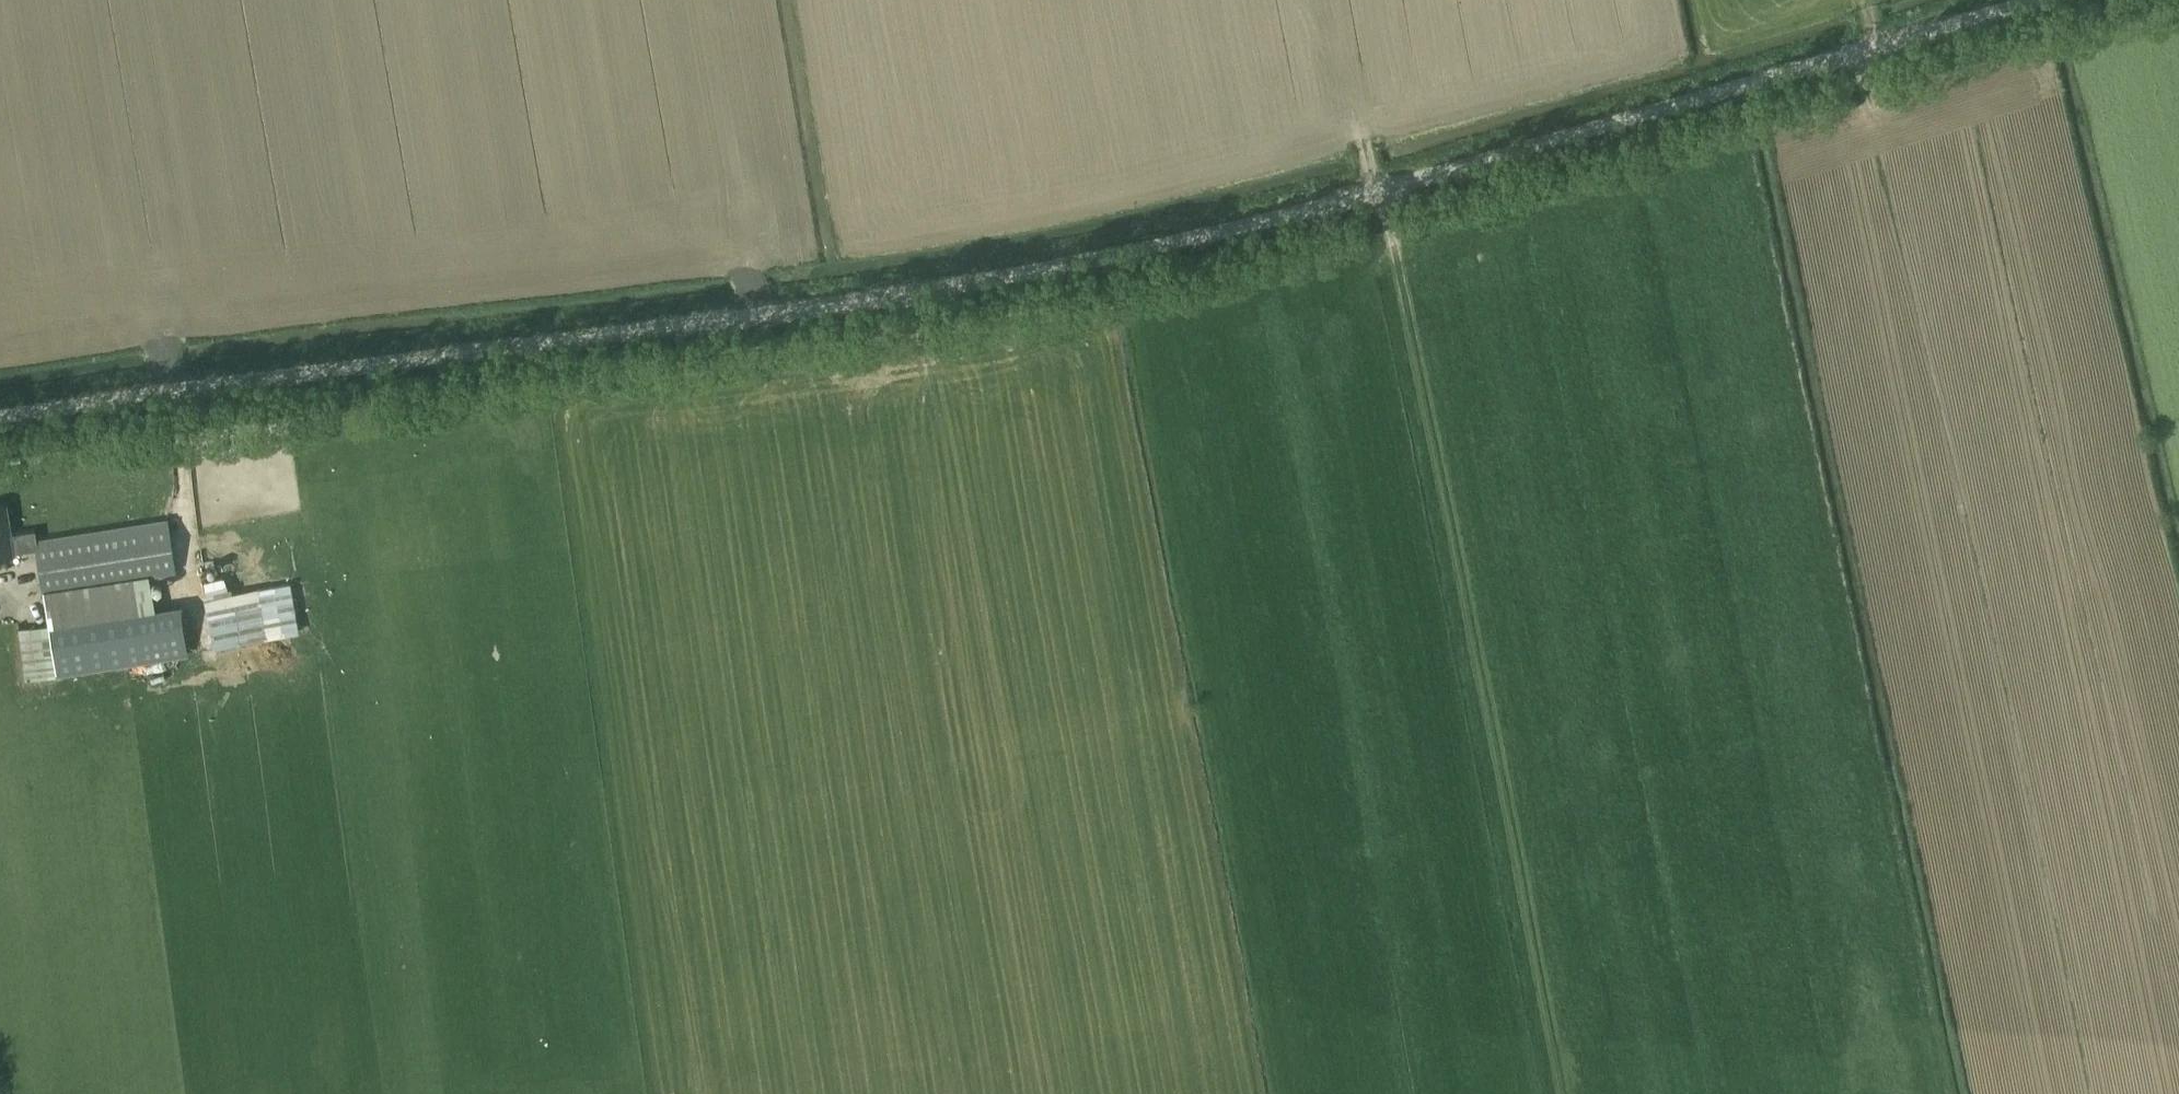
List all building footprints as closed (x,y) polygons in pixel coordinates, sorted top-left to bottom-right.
[(150,578),(176,573),(168,519),(37,540),(35,530),(10,534),(6,507),(0,508),(0,555),(13,553),(13,554),(14,554),(14,553),(36,549),(42,591),(44,591),(49,626),(19,629),(25,680),(56,676),(192,655),(183,605),(156,609),(150,578)] [(202,593),(214,650),(299,633),(289,582),(259,588),(259,587),(232,593),(231,588),(228,589),(227,584),(224,584),(223,575),(202,580),(205,593),(202,593)]
